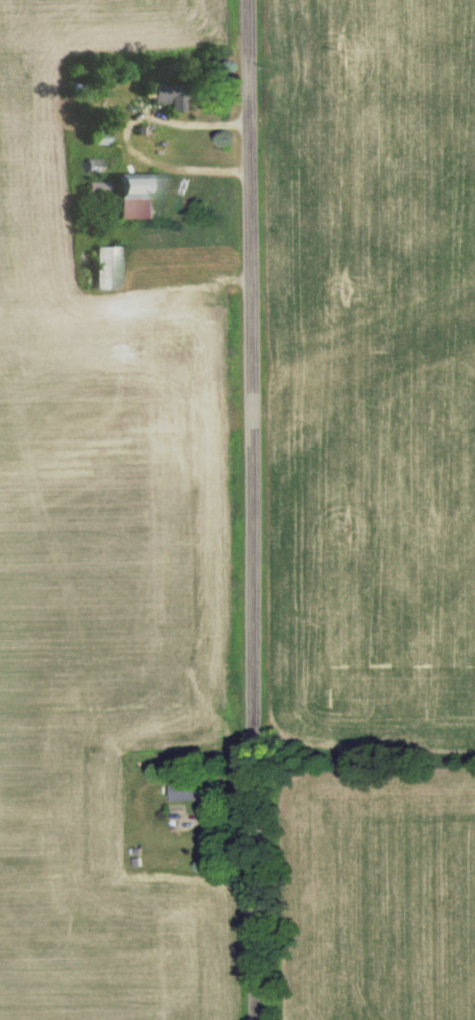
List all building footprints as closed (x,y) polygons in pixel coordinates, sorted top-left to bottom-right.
[(144,100),(153,101),(153,108),(169,108),(169,115),(183,115),(184,89),(144,88),(144,100)] [(116,222),(163,223),(164,179),(117,178),(116,222)] [(118,250),(93,250),(93,293),(118,293),(118,250)] [(172,803),(217,803),(217,784),(172,784),(172,803)]
